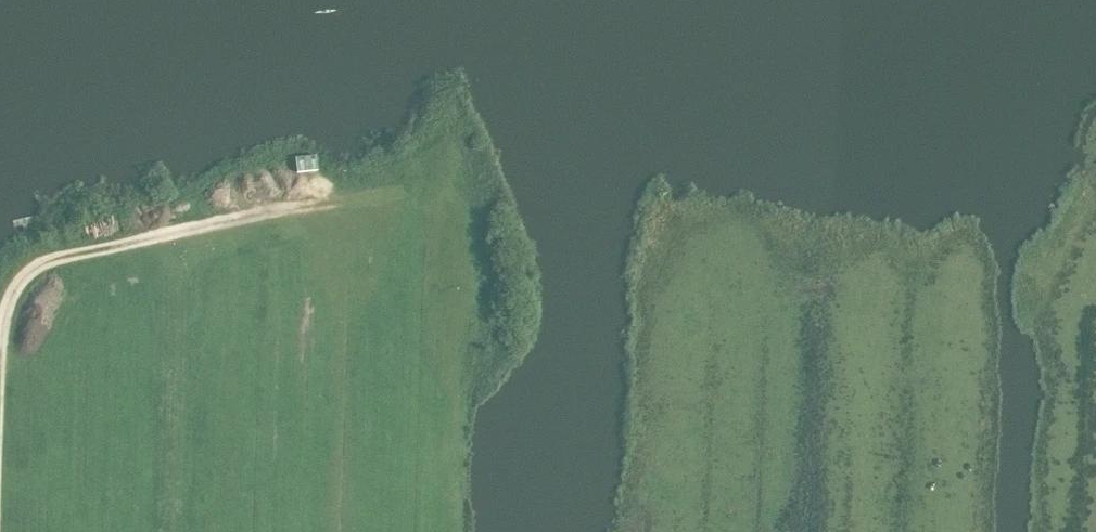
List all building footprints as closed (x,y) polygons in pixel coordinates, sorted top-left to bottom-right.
[(316,168),(315,153),(294,155),(296,170),(316,168)]
